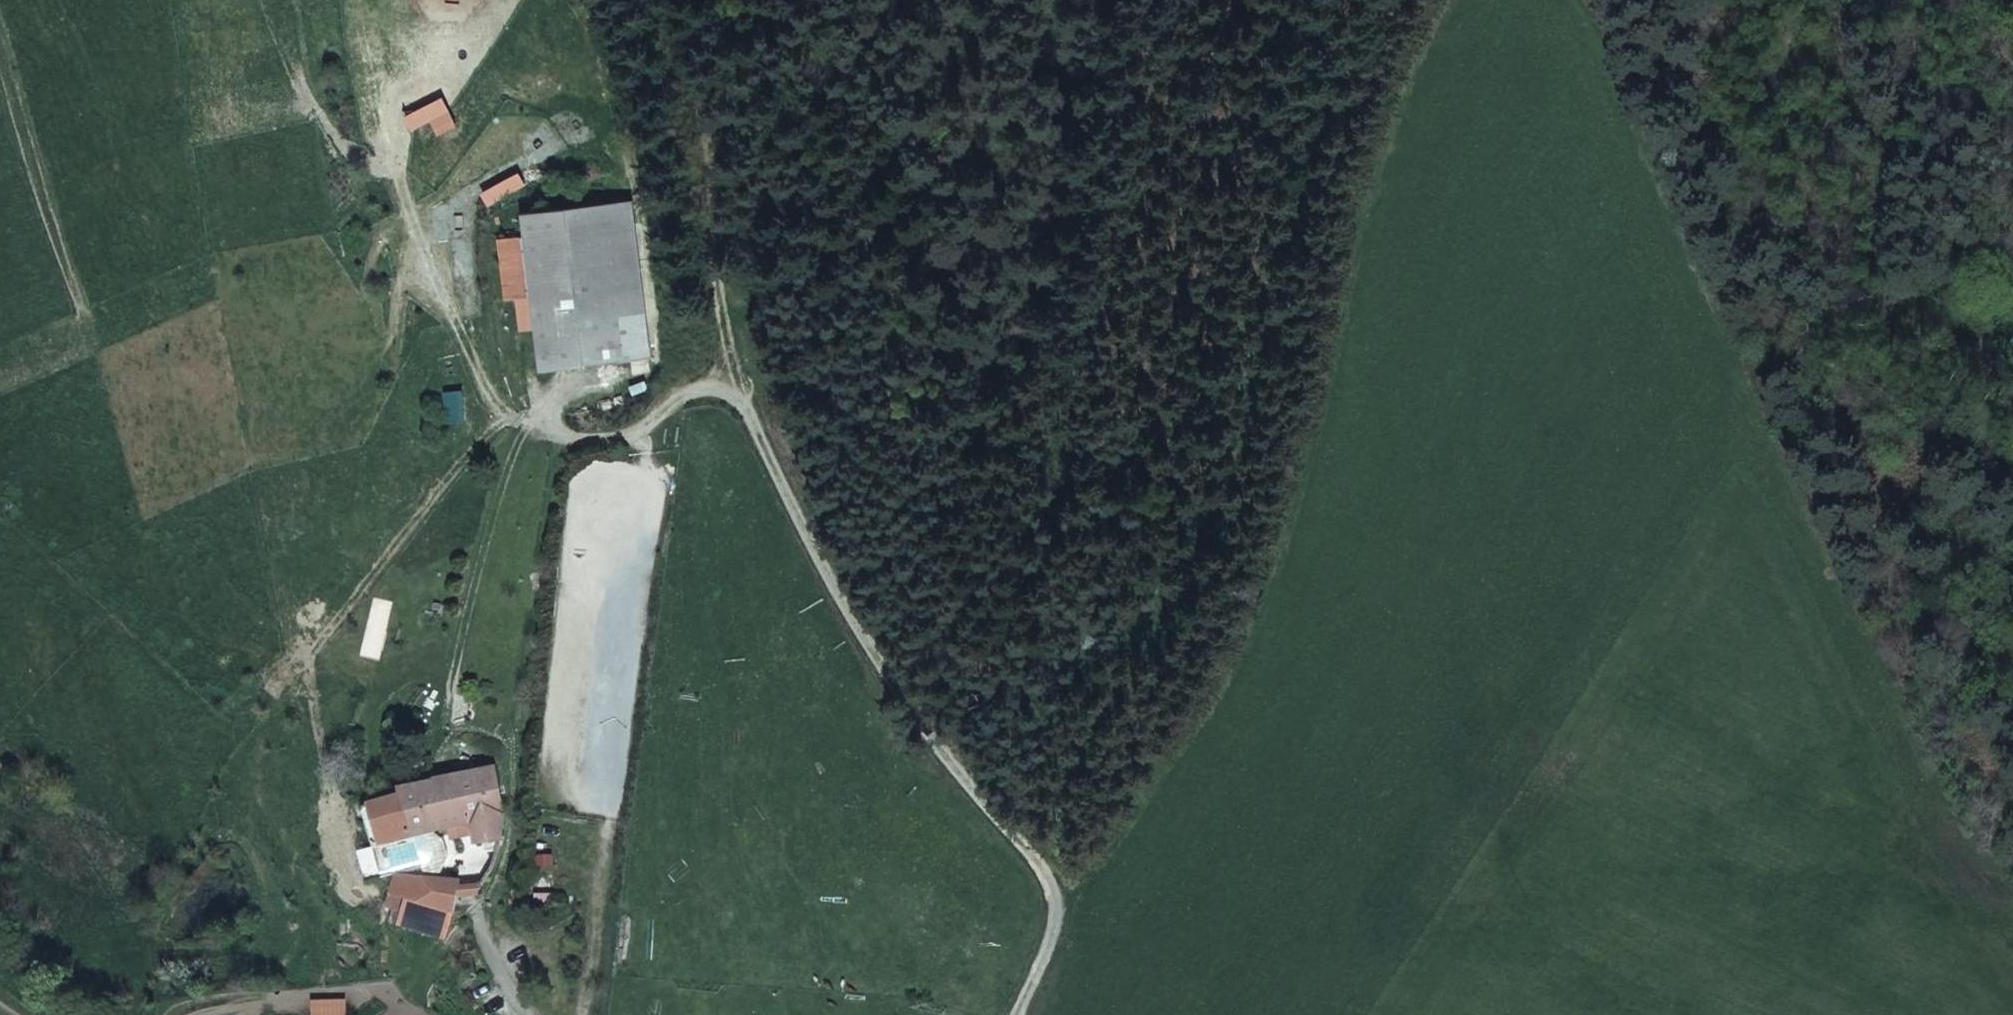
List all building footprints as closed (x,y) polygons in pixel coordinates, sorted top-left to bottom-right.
[(645,359),(628,202),(517,214),(520,238),(496,240),(502,302),(529,299),(536,371),(645,359)] [(510,809),(501,765),(408,783),(409,793),(373,800),(384,844),(442,833),(478,827),(481,848),(502,846),(510,819),(510,809)] [(402,868),(445,873),(455,856),(453,846),(451,841),(442,833),(384,844),(385,850),(388,868),(402,868)] [(413,894),(476,916),(473,889),(472,889),(464,874),(445,873),(402,868),(397,890),(413,894)] [(397,890),(392,905),(407,908),(413,894),(397,890)] [(460,940),(476,916),(413,894),(407,908),(404,921),(460,940)]
